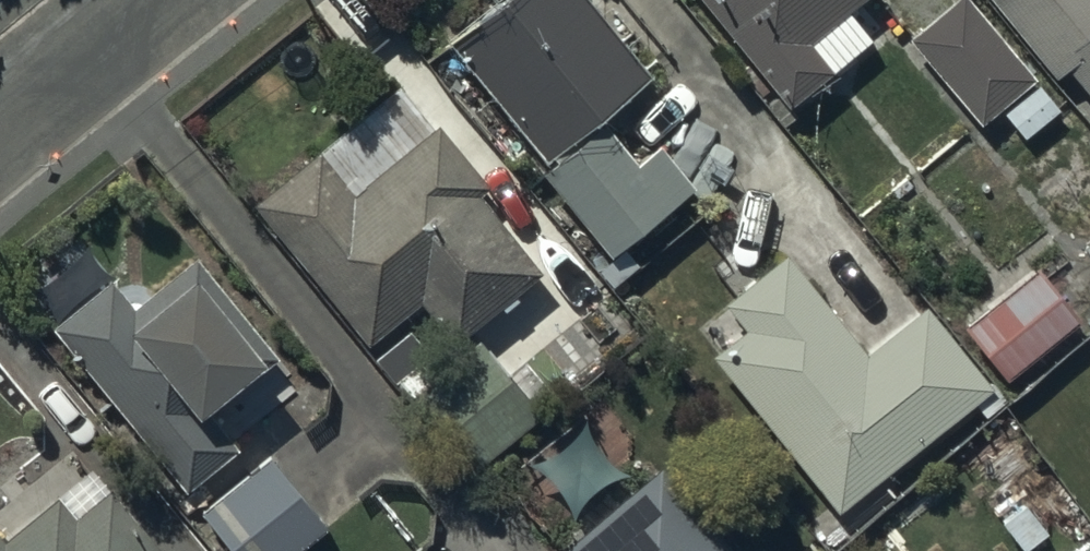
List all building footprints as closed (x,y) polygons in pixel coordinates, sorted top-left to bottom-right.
[(446,45),(547,169),(538,176),(609,262),(636,240),(643,249),(669,228),(663,220),(696,194),(658,147),(635,166),(599,122),(650,80),(584,0),(501,0),(446,45)] [(785,113),(871,43),(847,15),(866,0),(695,0),(785,113)] [(906,43),(980,129),(1035,82),(966,0),(955,0),(906,43)] [(1054,82),(1067,72),(1089,100),(1089,0),(985,0),(1054,82)] [(398,88),(252,209),(365,350),(418,308),(451,350),(498,312),(501,315),(518,302),(515,297),(539,278),(476,200),(489,190),(437,126),(432,130),(398,88)] [(741,333),(708,360),(836,518),(991,393),(924,309),(865,357),(785,258),(721,309),(741,333)] [(108,280),(48,331),(182,497),(235,454),(204,415),(239,387),(241,390),(276,362),(194,260),(132,310),(108,280)] [(960,332),(1005,386),(1080,324),(1035,270),(960,332)] [(408,403),(471,481),(543,422),(535,412),(552,398),(526,366),(512,378),(484,342),(408,403)] [(197,517),(225,550),(301,550),(329,527),(271,456),(197,517)] [(663,471),(565,550),(730,550),(663,471)] [(109,493),(74,521),(57,500),(4,544),(0,539),(0,550),(156,550),(109,493)]
